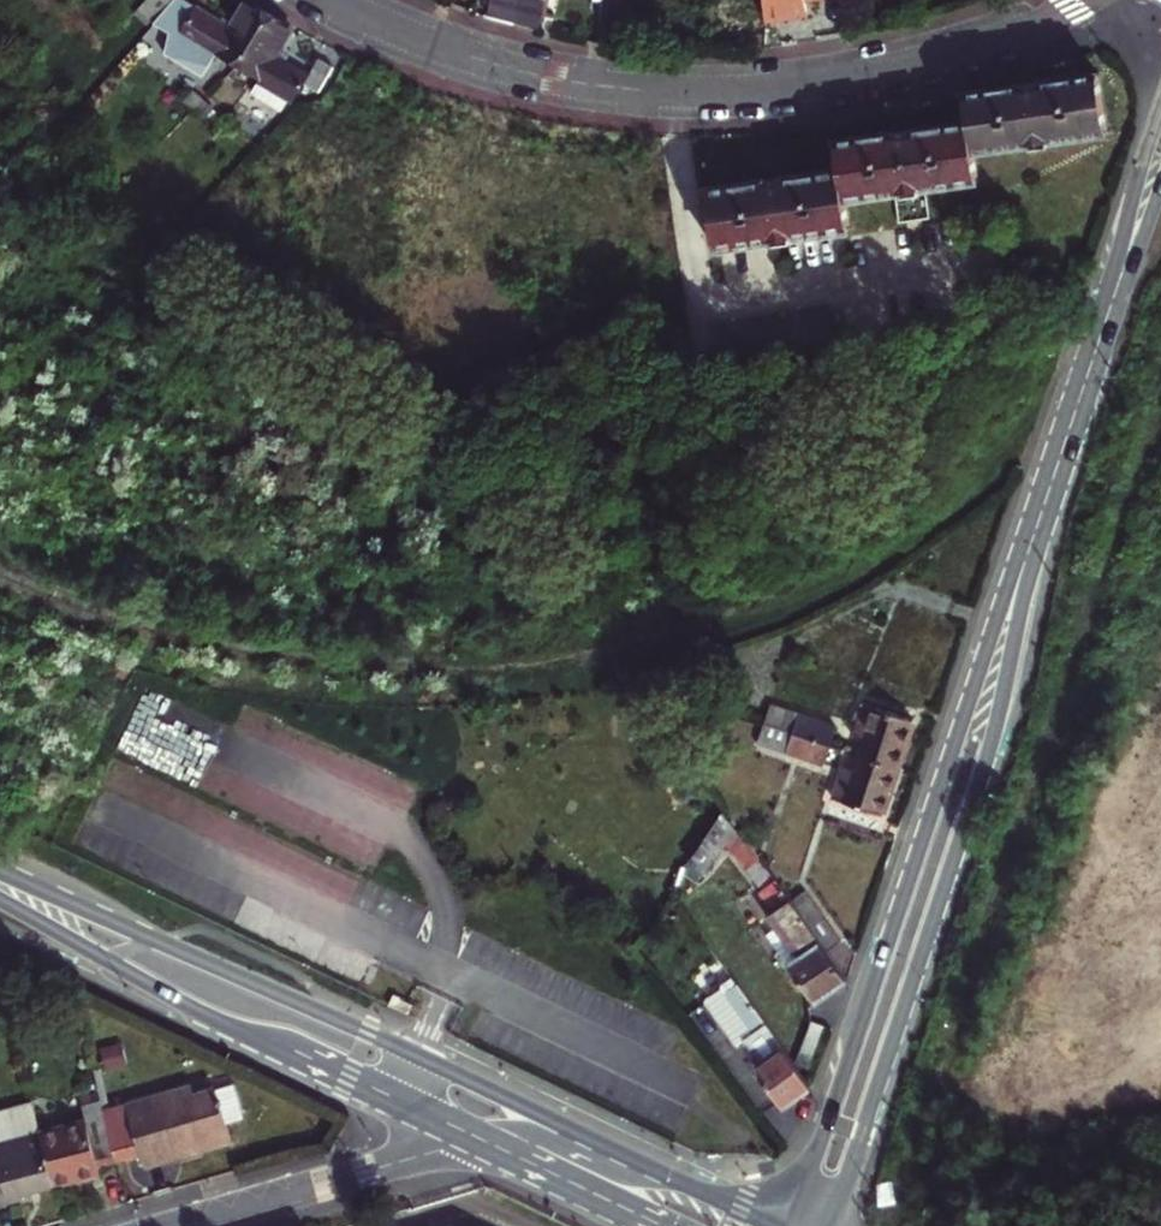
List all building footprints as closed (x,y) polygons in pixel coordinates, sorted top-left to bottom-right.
[(131,9),(140,0),(122,0),(131,9)] [(178,10),(168,0),(162,0),(139,22),(152,36),(178,10)] [(518,28),(525,0),(496,0),(493,10),(496,10),(494,22),(504,25),(518,28)] [(556,0),(525,0),(518,28),(531,31),(544,34),(547,22),(550,23),(556,0)] [(770,3),(771,25),(800,20),(812,18),(809,4),(828,1),(828,0),(769,0),(770,3)] [(184,11),(171,30),(185,39),(201,15),(188,7),(184,11)] [(185,39),(181,44),(186,47),(207,60),(213,65),(214,65),(217,60),(241,76),(273,24),(249,10),(232,35),(214,23),(201,15),(185,39)] [(279,64),(295,37),(273,24),(241,76),(262,89),(259,93),(268,98),(262,108),(285,122),(292,110),(295,112),(306,95),(310,97),(331,75),(322,69),(312,85),(294,73),(279,64)] [(200,71),(207,60),(186,47),(179,58),(200,71)] [(207,60),(200,71),(207,75),(213,65),(207,60)] [(337,78),(331,75),(310,97),(321,104),(337,78)] [(1034,89),(970,99),(974,126),(905,135),(842,144),(847,176),(779,186),(713,196),(722,255),(856,235),(851,205),(899,197),(904,228),(911,227),(913,236),(936,233),(934,223),(941,223),(936,191),(983,184),(979,156),(1058,143),(1065,142),(1116,135),(1107,78),(1034,89)] [(262,108),(268,98),(259,93),(253,103),(262,108)] [(188,111),(198,119),(207,111),(197,101),(188,111)] [(216,119),(207,111),(198,119),(207,129),(216,119)] [(862,757),(900,770),(908,745),(916,720),(865,704),(856,733),(854,738),(867,742),(862,757)] [(769,705),(763,724),(775,728),(781,709),(769,705)] [(781,709),(775,728),(794,734),(801,716),(781,709)] [(794,734),(829,746),(835,727),(801,716),(794,734)] [(756,746),(822,767),(829,746),(794,734),(775,728),(763,724),(756,746)] [(833,801),(884,817),(891,795),(900,770),(862,757),(858,770),(845,766),(833,801)] [(837,987),(853,976),(782,879),(766,891),(788,921),(780,926),(802,957),(795,963),(821,999),(837,987)] [(801,1096),(817,1084),(745,984),(732,993),(760,1032),(750,1040),(767,1064),(761,1068),(788,1105),(801,1096)] [(389,1008),(409,1017),(414,1006),(394,997),(389,1008)] [(129,1099),(103,1107),(118,1153),(118,1155),(144,1147),(148,1159),(179,1150),(233,1133),(218,1081),(198,1088),(195,1079),(129,1099)] [(102,1170),(99,1159),(118,1153),(103,1107),(99,1092),(78,1098),(88,1131),(45,1145),(57,1185),(89,1174),(102,1170)] [(22,1202),(41,1196),(39,1190),(57,1185),(45,1145),(36,1117),(0,1128),(0,1209),(22,1202)]
